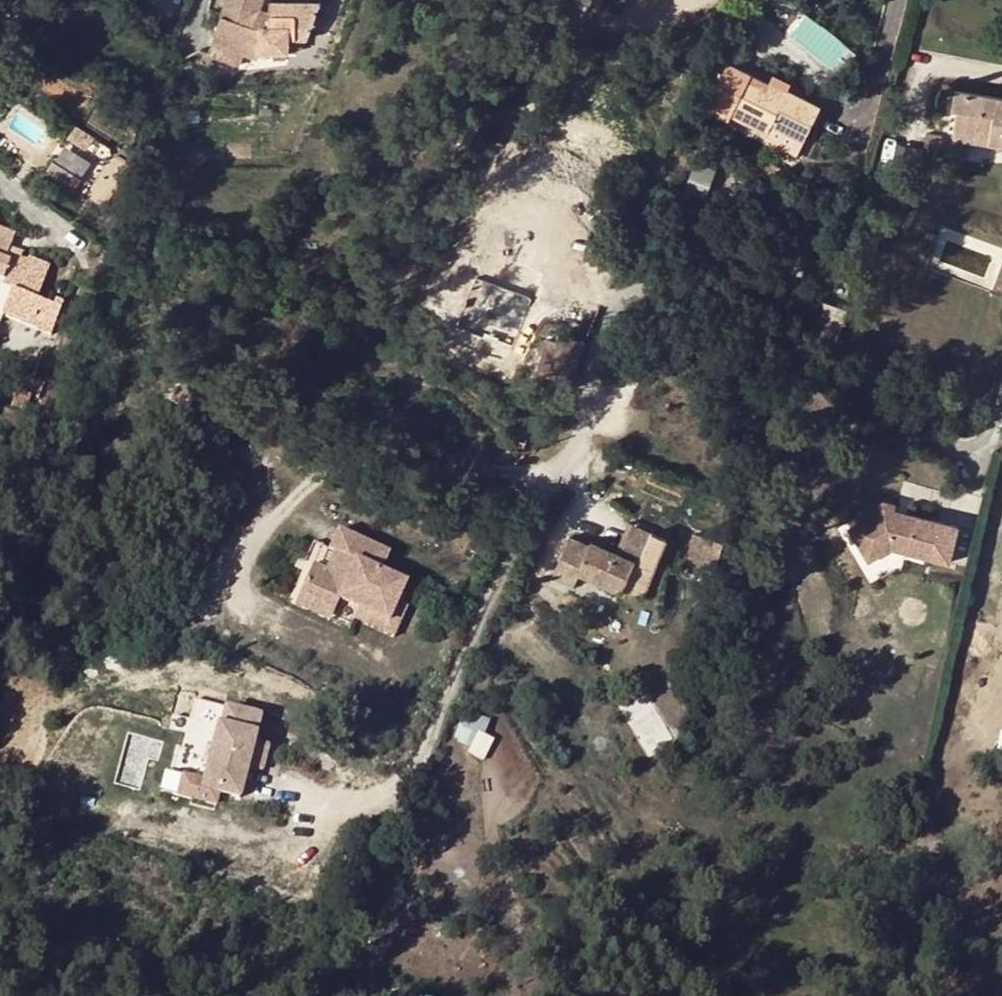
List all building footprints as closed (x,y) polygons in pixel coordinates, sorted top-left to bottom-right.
[(262,8),(237,0),(230,0),(210,54),(243,66),(251,43),(264,46),(264,53),(290,53),(290,40),(299,41),(311,41),(319,16),(299,15),(300,11),(272,9),(271,28),(256,26),(262,8)] [(273,3),(272,9),(300,11),(299,15),(319,16),(323,4),(273,3)] [(272,9),(262,8),(256,26),(271,28),(272,9)] [(298,53),(299,41),(290,40),(290,53),(298,53)] [(787,92),(770,83),(769,85),(767,90),(748,82),(751,77),(728,66),(706,111),(729,122),(732,117),(767,133),(772,126),(805,142),(821,109),(787,92)] [(769,85),(751,77),(748,82),(767,90),(769,85)] [(773,79),(770,83),(787,92),(790,87),(773,79)] [(955,131),(979,134),(980,129),(992,131),(990,144),(1001,146),(1001,100),(956,92),(954,111),(958,112),(955,131)] [(798,157),(805,142),(772,126),(767,133),(764,142),(798,157)] [(954,138),(990,144),(992,131),(980,129),(979,134),(955,131),(954,138)] [(943,137),(932,137),(930,156),(941,157),(943,137)] [(922,165),(924,152),(898,148),(895,167),(922,170),(922,165)] [(68,190),(76,176),(53,162),(45,175),(68,190)] [(760,175),(777,182),(782,172),(765,164),(760,175)] [(709,191),(715,173),(694,166),(688,184),(689,185),(685,197),(703,203),(707,190),(709,191)] [(15,236),(0,230),(0,240),(12,244),(15,236)] [(12,244),(0,240),(0,281),(7,284),(5,289),(2,288),(0,293),(0,315),(52,335),(63,305),(56,303),(54,308),(37,301),(50,268),(30,260),(28,265),(20,261),(7,256),(9,251),(12,244)] [(22,257),(9,251),(7,256),(20,261),(22,257)] [(825,303),(814,338),(835,345),(846,310),(843,309),(825,303)] [(652,367),(661,380),(673,373),(664,359),(652,367)] [(673,373),(661,380),(667,391),(679,382),(673,373)] [(32,396),(18,391),(15,399),(29,404),(32,396)] [(877,505),(852,525),(857,531),(861,537),(849,547),(868,570),(888,553),(949,566),(957,531),(890,516),(892,508),(877,505)] [(644,599),(656,570),(655,569),(642,564),(654,534),(654,533),(629,522),(619,544),(615,552),(637,562),(624,591),(644,599)] [(336,571),(402,602),(409,587),(383,576),(392,554),(343,531),(334,552),(343,556),(336,571)] [(849,547),(861,537),(857,531),(845,542),(849,547)] [(655,569),(667,540),(654,534),(642,564),(655,569)] [(624,591),(637,562),(615,552),(604,547),(592,542),(590,547),(570,538),(552,578),(575,589),(581,575),(623,594),(624,591)] [(717,572),(725,542),(709,538),(702,567),(717,572)] [(615,552),(619,544),(608,539),(604,547),(615,552)] [(364,611),(392,624),(400,607),(402,602),(336,571),(336,574),(318,566),(303,596),(337,612),(342,601),(364,611)] [(332,621),(337,612),(303,596),(299,605),(332,621)] [(411,611),(400,607),(392,624),(364,611),(358,622),(398,641),(411,611)] [(228,709),(197,700),(192,718),(223,727),(228,709)] [(203,783),(217,788),(215,795),(239,801),(248,769),(262,720),(228,709),(223,727),(219,742),(215,741),(203,783)] [(466,709),(459,745),(489,751),(492,736),(488,735),(492,714),(466,709)] [(263,772),(268,750),(269,748),(268,747),(256,744),(248,769),(263,773),(263,772)] [(201,791),(215,795),(217,788),(203,783),(201,791)]
